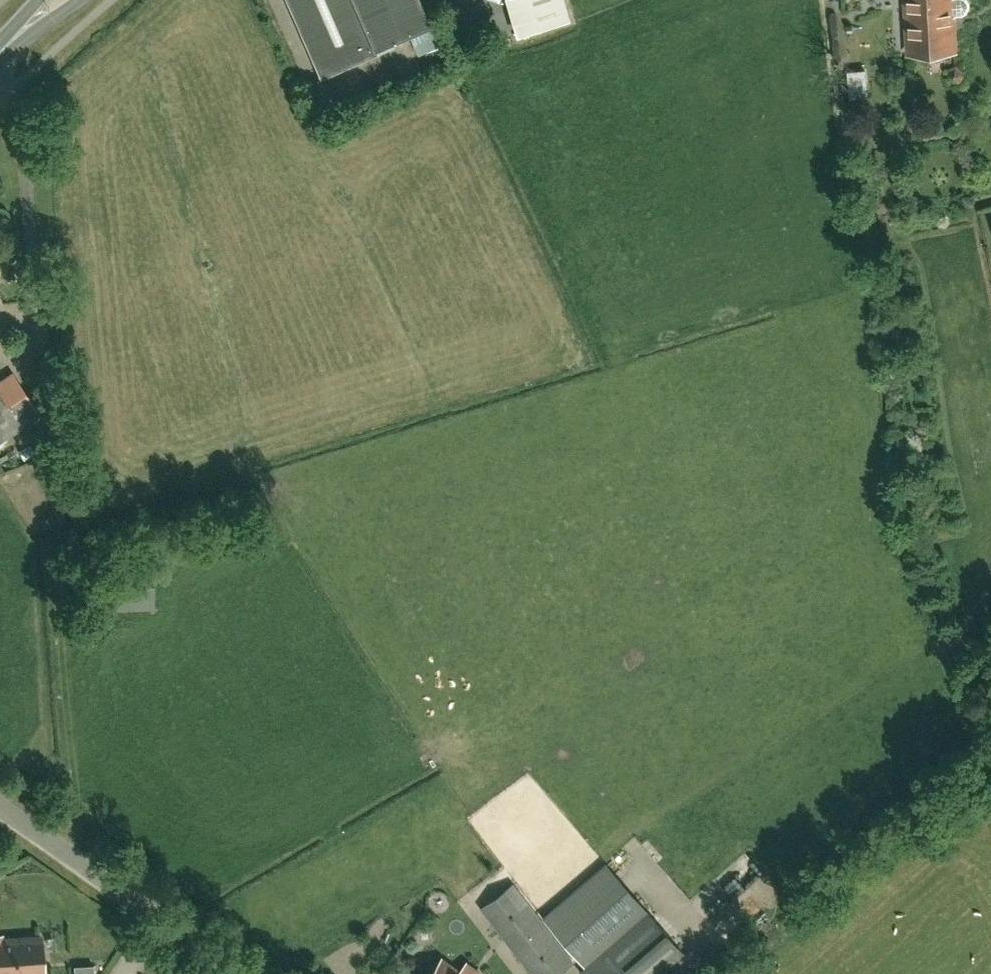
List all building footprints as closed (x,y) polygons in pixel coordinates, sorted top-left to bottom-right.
[(375,50),(431,25),(420,0),(287,0),(321,77),(376,53),(375,50)] [(522,35),(572,19),(566,0),(510,0),(522,35)] [(963,15),(967,12),(969,8),(969,3),(967,0),(907,0),(909,52),(955,50),(953,15),(963,15)] [(36,418),(33,414),(38,411),(12,372),(0,380),(0,443),(36,418)] [(106,610),(154,609),(152,563),(105,564),(106,610)] [(542,919),(583,967),(578,971),(581,973),(658,973),(682,954),(607,865),(542,919)] [(723,873),(693,903),(710,921),(740,890),(723,873)] [(480,907),(532,973),(556,973),(571,963),(511,884),(480,907)] [(43,972),(41,937),(0,939),(0,935),(0,973),(5,973),(43,972)] [(460,973),(441,959),(430,973),(458,973),(459,973),(460,973)]
